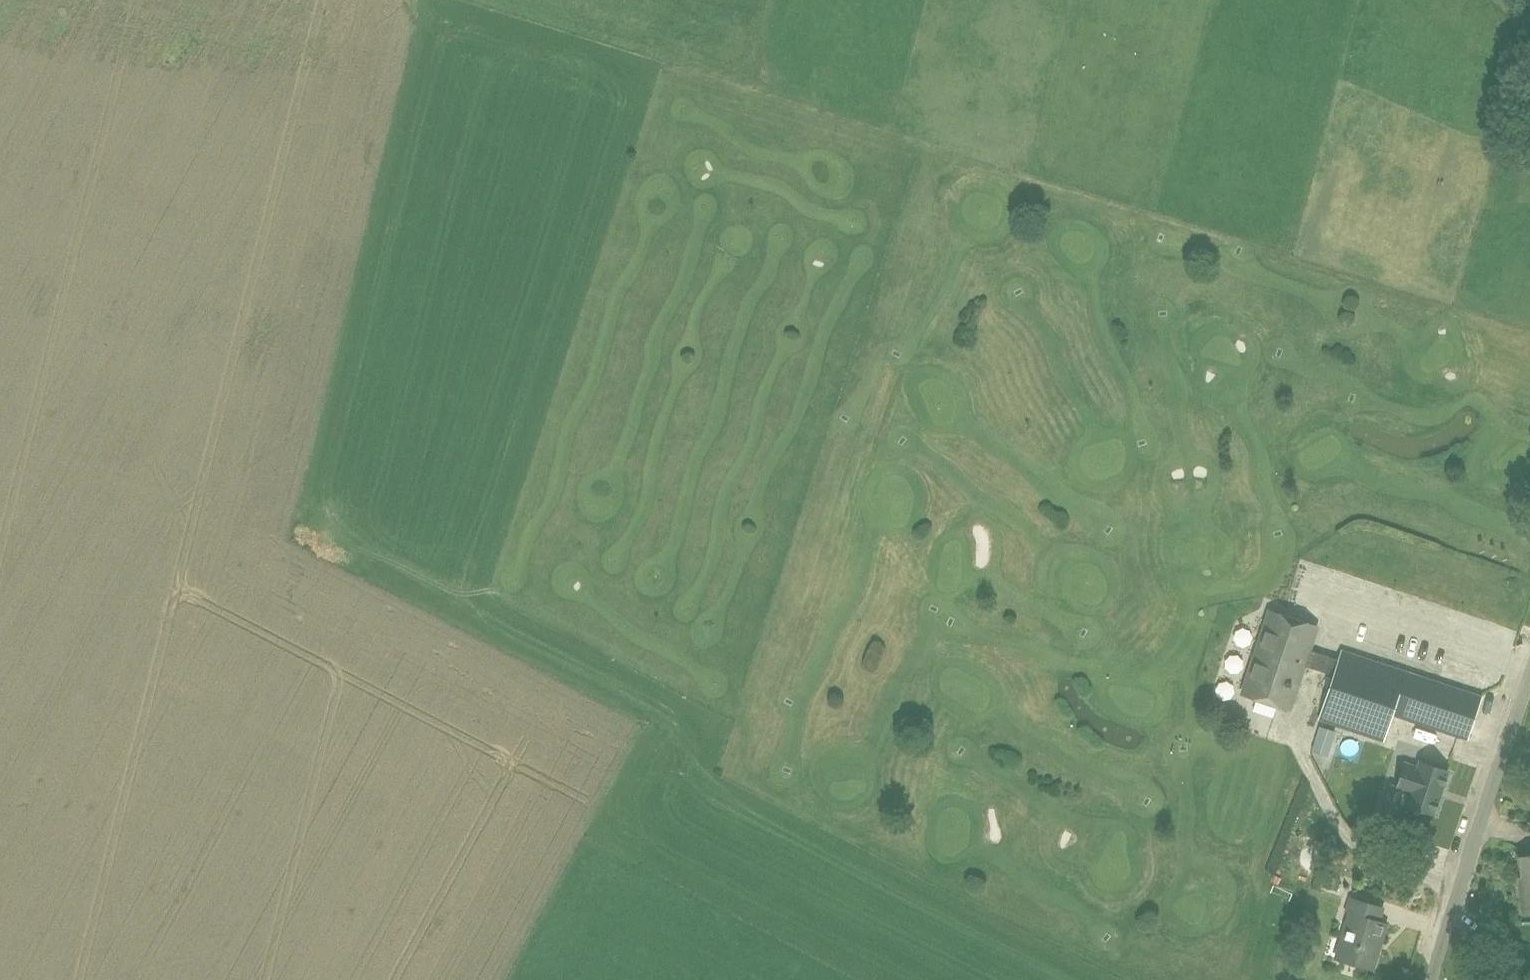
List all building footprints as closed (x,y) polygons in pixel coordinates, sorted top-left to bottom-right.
[(1272,613),(1245,697),(1290,712),(1304,670),(1334,680),(1321,721),(1385,743),(1394,716),(1469,740),(1483,698),(1344,652),(1339,665),(1309,655),(1317,628),(1272,613)] [(1317,751),(1333,755),(1340,730),(1325,726),(1317,751)] [(1392,784),(1386,802),(1404,808),(1405,805),(1433,815),(1448,773),(1420,763),(1418,768),(1405,764),(1398,786),(1392,784)] [(1520,857),(1524,890),(1520,890),(1522,912),(1529,911),(1529,856),(1520,857)] [(1339,958),(1375,970),(1390,924),(1381,921),(1385,908),(1353,897),(1348,912),(1354,913),(1339,958)]
